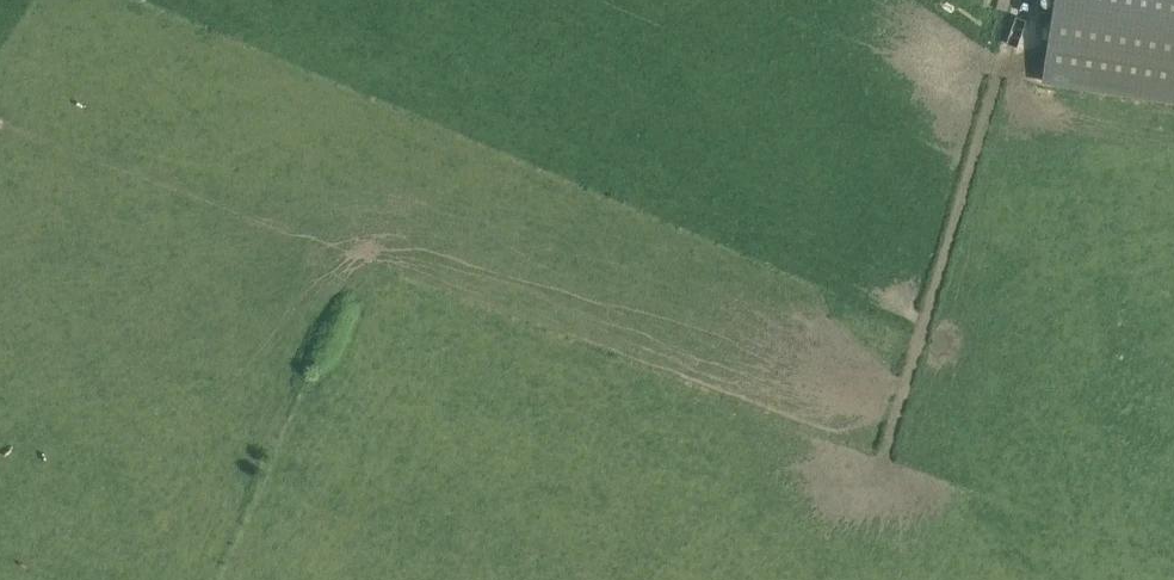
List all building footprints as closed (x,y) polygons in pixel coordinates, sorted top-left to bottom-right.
[(1173,103),(1173,0),(1055,0),(1042,83),(1173,103)]
